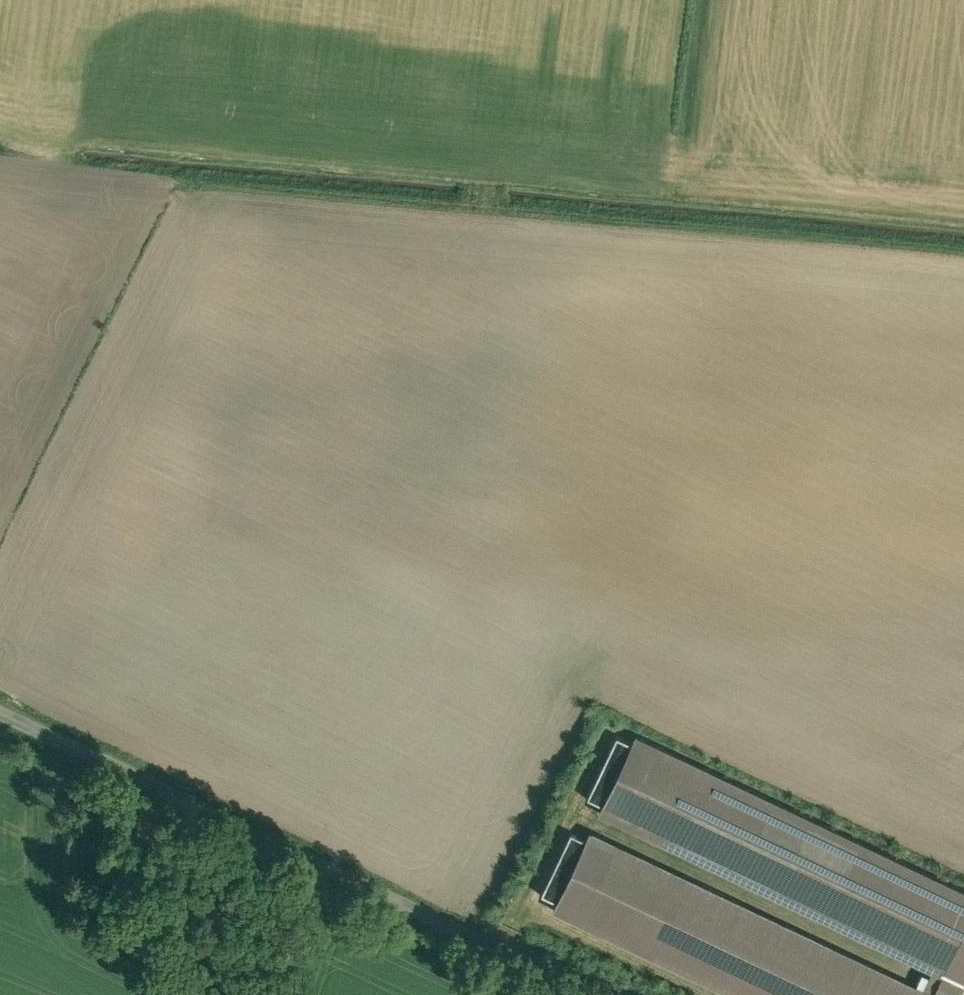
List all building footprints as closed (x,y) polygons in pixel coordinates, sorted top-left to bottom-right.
[(639,722),(634,733),(605,793),(600,804),(636,821),(934,963),(941,966),(943,961),(963,971),(963,878),(639,722)] [(605,793),(634,733),(620,727),(592,786),(605,793)] [(593,820),(587,831),(559,890),(554,901),(750,994),(949,994),(931,987),(933,983),(926,979),(629,837),(593,820)] [(559,890),(587,831),(574,825),(546,884),(559,890)] [(943,961),(941,966),(934,963),(926,979),(933,983),(931,987),(949,994),(954,994),(963,974),(963,971),(943,961)]
